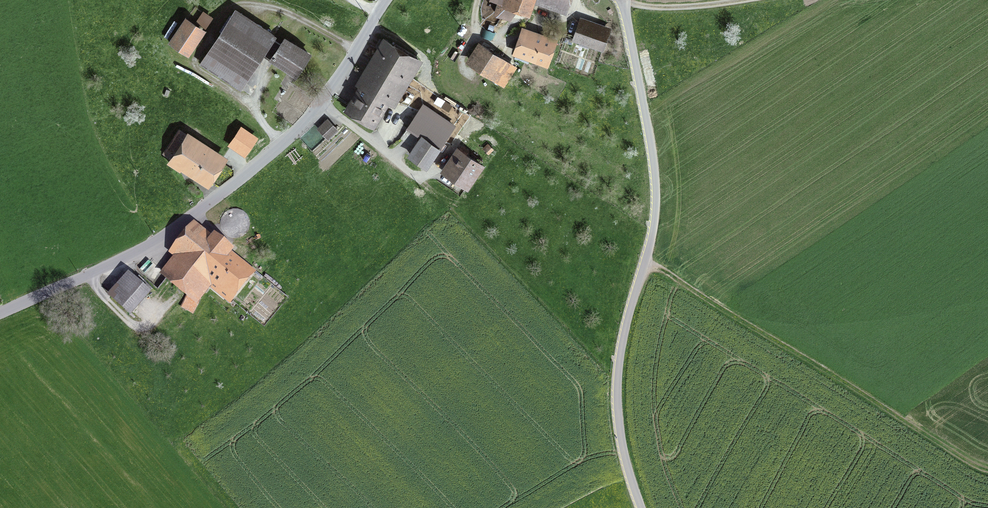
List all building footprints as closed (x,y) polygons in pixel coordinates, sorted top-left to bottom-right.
[(498,2),(495,12),(510,17),(517,8),(518,8),(520,4),(530,8),(533,0),(493,0),(498,2)] [(239,88),(263,52),(297,74),(309,55),(285,39),(281,44),(272,38),(274,35),(236,10),(201,64),(239,88)] [(204,13),(198,22),(205,26),(210,18),(204,13)] [(186,21),(171,41),(188,53),(202,32),(186,21)] [(602,49),(608,32),(580,22),(574,39),(602,49)] [(546,60),(552,43),(524,33),(516,57),(528,61),(530,55),(546,60)] [(372,123),(386,100),(394,104),(419,62),(389,43),(349,109),(372,123)] [(492,75),(502,61),(481,47),(471,62),(492,75)] [(411,156),(425,166),(449,131),(418,111),(407,128),(423,139),(411,156)] [(336,130),(327,120),(319,129),(328,138),(336,130)] [(220,161),(187,139),(189,136),(180,130),(164,154),(173,160),(170,164),(180,170),(184,164),(208,180),(220,161)] [(242,130),(232,144),(244,152),(254,138),(242,130)] [(459,151),(458,150),(444,170),(467,186),(481,166),(465,155),(468,151),(462,146),(459,151)] [(230,295),(251,269),(239,259),(237,262),(231,257),(229,259),(225,256),(230,250),(214,237),(209,243),(190,227),(173,249),(179,254),(163,274),(188,294),(181,307),(192,313),(202,292),(211,280),(230,295)] [(112,296),(130,312),(152,288),(140,277),(135,283),(128,277),(112,296)]
